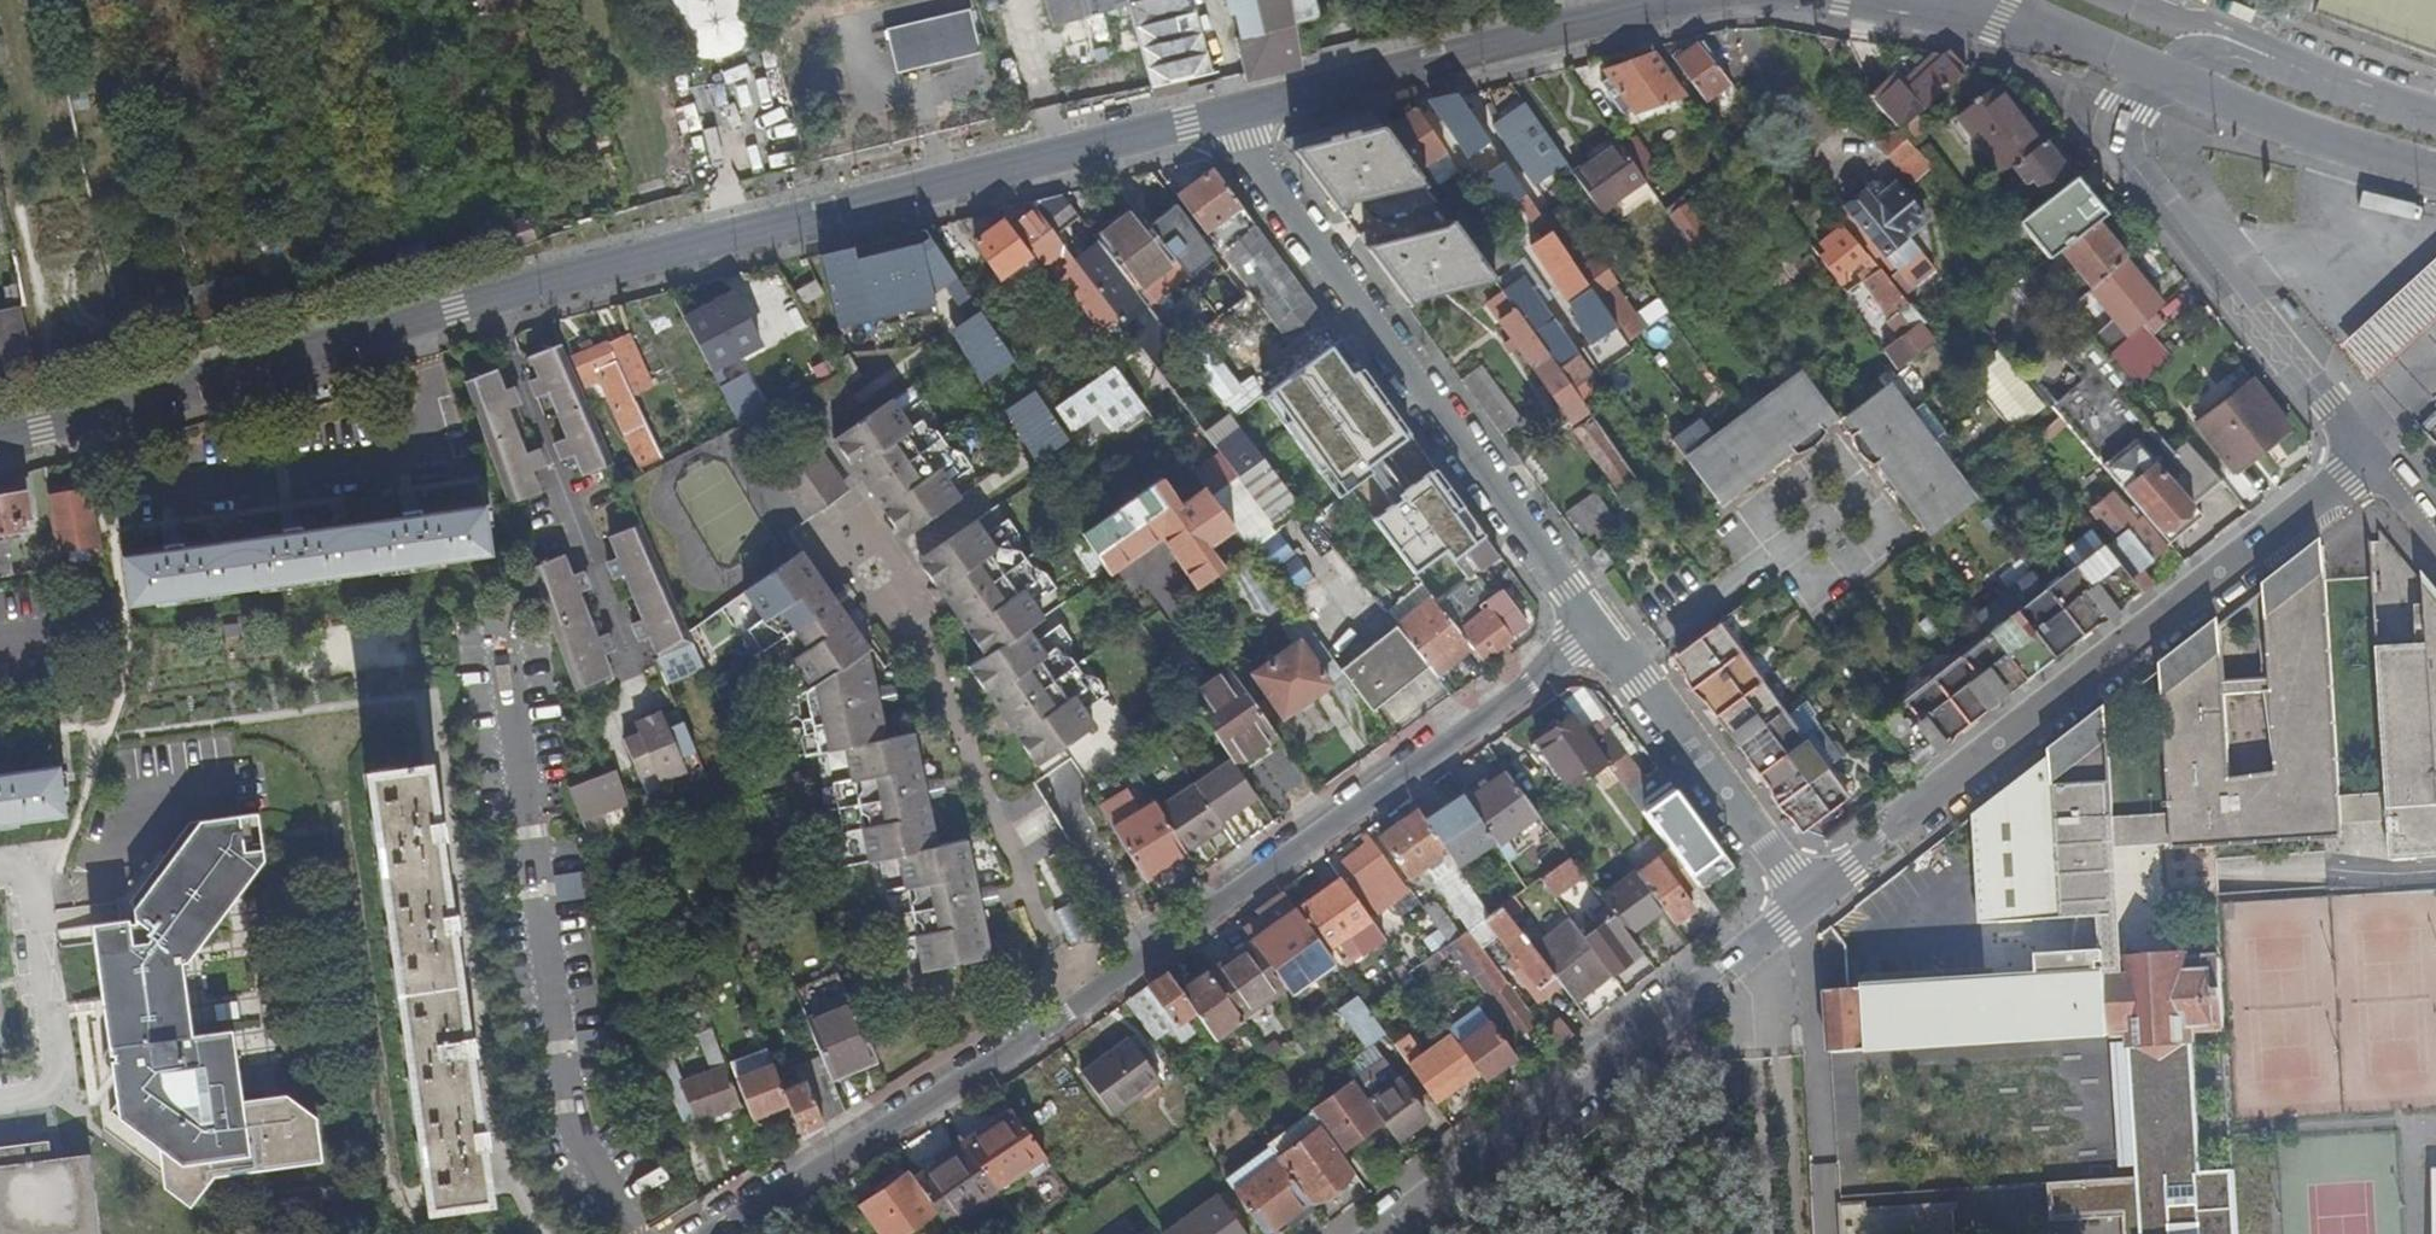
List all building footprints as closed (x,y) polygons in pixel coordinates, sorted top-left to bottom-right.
[(684,57),(743,52),(738,0),(679,0),(684,57)] [(1055,26),(1127,6),(1125,0),(1047,0),(1055,26)] [(1127,6),(1146,75),(1149,86),(1150,85),(1154,98),(1190,90),(1186,79),(1213,72),(1193,0),(1125,0),(1127,6)] [(1247,80),(1303,68),(1301,57),(1293,23),(1318,15),(1314,0),(1233,0),(1241,32),(1236,35),(1242,54),(1240,56),(1247,80)] [(898,74),(981,50),(968,6),(886,29),(898,74)] [(1706,103),(1731,84),(1699,44),(1675,61),(1706,103)] [(1612,84),(1589,100),(1606,125),(1630,108),(1633,113),(1685,95),(1656,54),(1605,74),(1612,84)] [(1893,78),(1871,97),(1901,130),(1918,114),(1968,70),(1954,54),(1909,94),(1893,78)] [(1500,119),(1477,90),(1456,94),(1481,131),(1500,119)] [(2005,112),(2010,108),(1996,90),(1991,94),(2005,112)] [(1607,332),(1584,349),(1600,372),(1632,350),(1627,342),(1571,261),(1481,131),(1456,94),(1431,100),(1483,175),(1471,183),(1493,214),(1510,202),(1538,242),(1532,246),(1588,326),(1598,319),(1607,332)] [(2040,144),(2010,108),(2005,112),(1991,94),(1962,118),(2005,171),(2013,165),(2040,144)] [(1534,184),(1565,161),(1526,104),(1493,126),(1534,184)] [(1416,171),(1444,151),(1414,109),(1386,128),(1416,171)] [(1930,127),(1918,114),(1901,130),(1913,143),(1930,127)] [(1432,202),(1437,200),(1416,171),(1386,128),(1377,116),(1286,137),(1302,157),(1341,210),(1350,201),(1365,196),(1367,208),(1380,216),(1422,204),(1424,212),(1433,209),(1432,202)] [(1917,152),(1895,128),(1878,142),(1899,167),(1917,152)] [(2040,144),(2013,165),(2038,197),(2068,173),(2062,165),(2065,157),(2058,148),(2049,148),(2043,141),(2040,144)] [(1599,211),(1644,180),(1618,142),(1572,171),(1599,211)] [(1287,342),(1323,315),(1216,171),(1213,171),(1178,196),(1287,342)] [(1445,199),(1467,184),(1458,171),(1435,187),(1445,199)] [(2107,215),(2076,178),(2057,192),(2023,219),(2054,257),(2061,252),(2097,223),(2107,215)] [(1862,191),(1844,205),(1884,253),(1925,221),(1896,183),(1889,189),(1882,183),(1872,179),(1856,184),(1862,191)] [(1219,296),(1235,283),(1164,190),(1148,201),(1174,235),(1173,237),(1219,296)] [(1673,215),(1701,256),(1716,245),(1688,204),(1673,215)] [(1032,283),(1045,274),(998,210),(959,220),(1000,278),(1018,265),(1032,283)] [(1105,334),(1121,322),(1086,277),(1035,210),(1015,224),(1045,265),(1050,261),(1105,334)] [(1189,279),(1178,265),(1137,211),(1097,241),(1110,258),(1111,258),(1138,294),(1150,308),(1189,279)] [(537,241),(530,220),(529,217),(500,228),(501,234),(498,235),(503,253),(537,241)] [(1446,224),(1368,246),(1413,307),(1420,296),(1495,281),(1494,280),(1480,260),(1450,218),(1446,224)] [(1844,223),(1809,251),(1811,254),(1823,270),(1843,297),(1862,283),(1881,269),(1873,259),(1853,276),(1849,272),(1845,276),(1842,272),(1867,252),(1844,223)] [(2127,258),(2097,223),(2061,252),(2092,292),(2127,258)] [(1507,241),(1480,260),(1494,280),(1521,261),(1507,241)] [(852,248),(820,255),(838,328),(866,322),(868,330),(934,314),(917,245),(855,259),(852,248)] [(1645,330),(1628,307),(1613,285),(1615,283),(1590,248),(1571,261),(1627,342),(1645,330)] [(1771,284),(1760,292),(1772,308),(1797,289),(1772,255),(1758,266),(1771,284)] [(1110,258),(1086,277),(1121,322),(1142,350),(1146,355),(1152,350),(1156,356),(1176,342),(1150,308),(1138,294),(1111,258),(1110,258)] [(2166,305),(2127,258),(2092,292),(2129,339),(2155,315),(2166,305)] [(1545,301),(1548,299),(1521,261),(1494,280),(1495,281),(1502,291),(1591,416),(1594,414),(1583,398),(1591,391),(1584,381),(1592,375),(1561,331),(1564,328),(1545,301)] [(2412,285),(2344,347),(2374,378),(2435,322),(2435,263),(2412,285)] [(1639,299),(1628,307),(1645,330),(1670,313),(1638,266),(1629,272),(1628,282),(1639,299)] [(948,268),(938,276),(967,319),(951,329),(979,381),(1012,359),(948,268)] [(1891,304),(1902,296),(1881,269),(1862,283),(1888,317),(1897,311),(1891,304)] [(2044,319),(2064,305),(2036,272),(2032,276),(2018,285),(2044,319)] [(239,274),(194,287),(201,322),(247,308),(239,274)] [(820,282),(795,296),(802,308),(826,293),(820,282)] [(1488,301),(1547,384),(1553,393),(1573,421),(1583,414),(1588,421),(1574,431),(1628,506),(1644,495),(1590,420),(1593,418),(1591,416),(1502,291),(1488,301)] [(2129,339),(2092,292),(2070,313),(2072,313),(2093,336),(2111,356),(2129,339)] [(734,293),(685,317),(712,369),(742,355),(745,361),(751,358),(748,352),(761,345),(734,293)] [(2299,317),(2284,298),(2276,304),(2291,323),(2299,317)] [(38,362),(25,300),(0,306),(0,373),(38,362)] [(1920,323),(1923,322),(1911,306),(1899,314),(1911,331),(1884,352),(1896,367),(1898,370),(1917,356),(1917,354),(1919,352),(1922,352),(1935,341),(1920,323)] [(2163,325),(2155,315),(2129,339),(2111,356),(2136,385),(2139,388),(2169,361),(2150,339),(2163,325)] [(619,359),(634,390),(652,382),(629,333),(611,341),(614,347),(619,359)] [(2080,382),(2083,380),(2111,356),(2093,336),(2063,362),(2080,382)] [(1344,339),(1265,391),(1331,491),(1410,440),(1344,339)] [(618,359),(619,359),(614,347),(611,341),(597,347),(590,350),(574,358),(582,376),(594,370),(618,359)] [(590,350),(597,347),(595,341),(587,344),(590,350)] [(1152,350),(1146,355),(1173,391),(1239,477),(1265,457),(1236,419),(1176,342),(1156,356),(1152,350)] [(1241,387),(1211,349),(1195,361),(1225,399),(1241,387)] [(589,477),(617,466),(566,350),(539,360),(545,378),(534,385),(541,402),(555,397),(573,440),(560,447),(568,463),(581,458),(589,477)] [(1161,401),(1173,391),(1146,355),(1142,350),(1133,356),(1149,377),(1145,380),(1161,401)] [(2019,428),(2046,403),(1997,350),(1969,376),(2019,428)] [(865,376),(851,355),(840,362),(852,383),(865,376)] [(1082,389),(1055,407),(1070,428),(1094,411),(1130,387),(1106,356),(1073,378),(1082,389)] [(625,376),(618,359),(594,370),(600,384),(601,387),(609,384),(625,376)] [(775,376),(787,401),(808,391),(793,365),(775,376)] [(1480,365),(1465,376),(1506,431),(1522,419),(1480,365)] [(2284,423),(2251,382),(2253,380),(2240,365),(2185,409),(2196,421),(2194,423),(2231,467),(2284,423)] [(1014,367),(987,388),(1003,409),(1030,388),(1014,367)] [(1903,377),(1898,370),(1896,367),(1881,379),(1886,386),(1889,383),(1906,405),(1921,394),(1918,378),(1913,371),(1903,377)] [(594,370),(582,376),(588,390),(600,384),(594,370)] [(1802,370),(1775,390),(1811,440),(1839,420),(1802,370)] [(513,507),(516,506),(544,495),(536,475),(541,473),(548,470),(542,454),(535,456),(528,459),(511,413),(517,410),(523,408),(516,391),(510,392),(505,394),(498,376),(469,386),(513,507)] [(625,376),(609,384),(647,468),(664,461),(625,376)] [(740,377),(721,387),(741,424),(759,415),(740,377)] [(2171,544),(2204,516),(2193,504),(2172,480),(2083,380),(2080,382),(2051,405),(2171,544)] [(1886,386),(1840,418),(1843,422),(1863,450),(1913,414),(1906,405),(1889,383),(1886,386)] [(1547,397),(1553,393),(1547,384),(1542,389),(1547,397)] [(1110,432),(1144,407),(1130,387),(1094,411),(1110,432)] [(1033,389),(1005,408),(1036,461),(1066,438),(1033,389)] [(1783,462),(1811,440),(1775,390),(1746,411),(1783,462)] [(929,428),(938,428),(938,415),(928,399),(916,407),(925,422),(929,428)] [(960,498),(951,484),(942,470),(951,464),(929,428),(925,422),(915,429),(905,414),(895,400),(869,419),(928,519),(960,498)] [(1928,403),(1913,414),(1935,443),(1951,432),(1928,403)] [(916,407),(905,414),(915,429),(925,422),(916,407)] [(1746,411),(1717,433),(1753,483),(1783,462),(1746,411)] [(1935,443),(1913,414),(1863,450),(1885,480),(1935,443)] [(906,535),(928,519),(869,419),(839,440),(906,535)] [(938,430),(938,428),(929,428),(951,464),(953,463),(948,456),(951,447),(950,447),(938,430)] [(1722,507),(1753,483),(1717,433),(1685,457),(1722,507)] [(1079,437),(1071,442),(1081,456),(1089,450),(1079,437)] [(1957,471),(1935,443),(1885,480),(1905,508),(1957,471)] [(964,453),(951,447),(948,456),(953,463),(951,464),(959,478),(973,469),(964,453)] [(823,452),(783,480),(809,518),(848,490),(823,452)] [(1276,526),(1302,506),(1265,457),(1239,477),(1276,526)] [(942,470),(951,484),(959,478),(951,464),(942,470)] [(1979,500),(1957,471),(1905,508),(1927,538),(1979,500)] [(1081,532),(1109,574),(1162,536),(1197,588),(1211,578),(1223,570),(1207,547),(1235,528),(1211,497),(1204,488),(1179,504),(1161,477),(1144,488),(1116,507),(1081,532)] [(1251,550),(1278,529),(1276,526),(1239,477),(1211,497),(1235,528),(1251,550)] [(24,480),(3,484),(5,494),(27,490),(24,480)] [(88,483),(46,487),(48,496),(90,492),(88,483)] [(1596,489),(1566,510),(1587,538),(1618,517),(1596,489)] [(27,490),(5,494),(0,495),(0,577),(10,575),(4,532),(25,529),(23,514),(30,514),(27,490)] [(56,551),(67,550),(81,549),(101,547),(90,492),(48,496),(56,551)] [(2118,554),(2114,556),(2144,593),(2155,585),(2141,568),(2160,553),(2118,499),(2099,515),(2119,541),(2112,547),(2118,554)] [(167,549),(123,556),(131,604),(491,553),(485,504),(420,513),(419,507),(402,509),(403,515),(301,530),(301,524),(284,527),(284,533),(183,547),(182,540),(166,544),(167,549)] [(1563,512),(1585,540),(1587,538),(1566,510),(1563,512)] [(1014,549),(1022,550),(1022,538),(1010,520),(993,533),(1002,547),(1010,542),(1014,549)] [(2102,541),(2086,522),(2059,543),(2074,563),(2102,541)] [(1029,630),(1045,618),(1038,607),(1028,590),(1002,547),(998,550),(987,536),(979,523),(945,548),(1005,647),(1014,663),(1041,647),(1038,643),(1029,630)] [(657,639),(664,656),(695,643),(685,621),(644,528),(616,541),(625,559),(613,565),(621,584),(632,579),(650,622),(639,628),(646,644),(657,639)] [(993,533),(987,536),(998,550),(1002,547),(993,533)] [(2382,533),(2382,544),(2392,544),(2382,533)] [(1272,573),(1295,556),(1279,535),(1257,553),(1272,573)] [(1481,559),(1496,548),(1487,536),(1478,543),(1455,560),(1469,579),(1471,581),(1476,577),(1488,568),(1481,559)] [(2102,541),(2074,563),(2114,616),(2144,593),(2114,556),(2102,541)] [(1022,553),(1022,550),(1014,549),(1010,542),(1002,547),(1028,590),(1037,583),(1032,576),(1031,566),(1022,553)] [(2267,589),(2274,676),(2226,679),(2221,625),(2200,641),(2199,642),(2210,815),(2242,811),(2242,800),(2280,798),(2280,805),(2339,797),(2322,547),(2268,589),(2267,589)] [(924,563),(990,657),(1005,647),(945,548),(924,563)] [(83,561),(81,549),(67,550),(69,563),(83,561)] [(1603,549),(1593,556),(1602,567),(1601,568),(1606,574),(1616,566),(1603,549)] [(968,841),(939,846),(914,733),(886,739),(870,647),(804,554),(750,593),(769,618),(752,631),(781,672),(797,659),(817,686),(797,700),(810,756),(850,747),(856,781),(838,783),(845,825),(847,832),(868,829),(873,861),(883,859),(903,856),(908,886),(891,888),(901,940),(923,937),(924,944),(934,965),(991,953),(968,841)] [(1312,579),(1297,558),(1274,575),(1290,597),(1312,579)] [(582,598),(594,592),(586,575),(574,579),(566,560),(536,572),(580,693),(614,678),(607,660),(620,653),(613,637),(599,643),(582,598)] [(2074,563),(2045,585),(2086,638),(2114,616),(2074,563)] [(1037,583),(1028,590),(1038,607),(1060,591),(1049,575),(1031,566),(1032,576),(1037,583)] [(1229,582),(1250,611),(1271,597),(1250,568),(1229,582)] [(1453,591),(1438,603),(1453,623),(1489,594),(1500,585),(1488,568),(1476,577),(1471,581),(1469,579),(1453,591)] [(1310,622),(1333,605),(1316,584),(1294,601),(1310,622)] [(2045,585),(2016,607),(2056,660),(2086,638),(2045,585)] [(2425,592),(2428,643),(2417,644),(2376,645),(2389,859),(2435,857),(2435,599),(2425,585),(2425,592)] [(2274,676),(2267,589),(2221,625),(2226,679),(2274,676)] [(2428,643),(2425,592),(2414,593),(2417,644),(2428,643)] [(1433,674),(1470,645),(1460,631),(1453,623),(1438,603),(1433,596),(1394,625),(1399,631),(1431,671),(1433,674)] [(1505,597),(1491,607),(1512,635),(1514,637),(1527,627),(1505,597)] [(1491,607),(1460,631),(1470,645),(1481,659),(1495,648),(1503,657),(1510,653),(1502,642),(1512,635),(1491,607)] [(2016,607),(1987,630),(2027,683),(2056,660),(2016,607)] [(1070,658),(1073,659),(1074,640),(1064,626),(1054,632),(1057,638),(1070,658)] [(1675,659),(1695,686),(1742,652),(1722,626),(1675,659)] [(1987,630),(1958,652),(1999,704),(2027,683),(1987,630)] [(1399,631),(1372,652),(1403,693),(1431,671),(1399,631)] [(1038,643),(1041,647),(1057,638),(1054,632),(1038,643)] [(1065,658),(1070,658),(1057,638),(1041,647),(1048,656),(1059,649),(1065,658)] [(1330,685),(1299,641),(1253,674),(1283,717),(1329,686),(1330,685)] [(2173,821),(2210,815),(2199,642),(2163,670),(2173,821)] [(671,692),(708,675),(695,643),(664,656),(658,659),(671,692)] [(1005,647),(990,657),(975,668),(1040,764),(1064,747),(1014,663),(1005,647)] [(1096,725),(1087,712),(1076,698),(1088,689),(1083,680),(1070,658),(1065,658),(1059,649),(1048,656),(1041,647),(1014,663),(1064,747),(1096,725)] [(1372,652),(1344,675),(1374,716),(1403,693),(1372,652)] [(1695,686),(1717,715),(1764,681),(1742,652),(1695,686)] [(1958,652),(1930,674),(1969,727),(1999,704),(1958,652)] [(1241,772),(1282,744),(1229,667),(1209,682),(1190,653),(1171,667),(1206,719),(1234,761),(1241,772)] [(1084,675),(1073,659),(1070,658),(1083,680),(1084,675)] [(1930,674),(1901,697),(1940,749),(1969,727),(1930,674)] [(1084,675),(1083,680),(1088,689),(1098,705),(1112,694),(1101,680),(1084,675)] [(1355,693),(1343,676),(1330,685),(1329,686),(1341,703),(1355,693)] [(1717,715),(1739,744),(1786,711),(1764,681),(1717,715)] [(1087,712),(1098,705),(1088,689),(1076,698),(1087,712)] [(1901,697),(1872,718),(1881,730),(1912,771),(1940,749),(1901,697)] [(1807,740),(1786,711),(1739,744),(1760,773),(1807,740)] [(1826,945),(1830,991),(1834,1053),(2133,1035),(2141,1177),(2140,1177),(2143,1214),(2144,1233),(2236,1233),(2219,957),(2195,960),(2195,953),(2126,956),(2127,963),(2117,965),(2108,820),(2115,819),(2109,712),(1977,814),(1982,923),(2075,917),(2069,954),(2038,956),(2039,979),(1850,990),(1846,945),(1832,928),(1819,937),(1826,945)] [(1571,713),(1537,738),(1567,779),(1574,788),(1608,762),(1583,728),(1571,713)] [(668,717),(642,728),(644,734),(661,776),(665,786),(691,774),(668,717)] [(1593,721),(1583,728),(1608,762),(1644,811),(1674,789),(1661,770),(1644,781),(1608,730),(1601,735),(1593,721)] [(1807,740),(1829,768),(1841,759),(1820,731),(1807,740)] [(645,783),(661,776),(644,734),(628,741),(645,783)] [(1760,773),(1782,802),(1829,768),(1807,740),(1760,773)] [(1264,762),(1282,790),(1298,780),(1280,752),(1264,762)] [(1219,823),(1259,798),(1241,772),(1234,761),(1196,785),(1219,823)] [(64,814),(57,767),(0,775),(0,823),(64,814)] [(370,774),(428,1203),(487,1197),(479,1144),(484,1143),(484,1140),(483,1139),(479,1126),(476,1126),(467,1051),(471,1051),(469,1032),(463,1032),(449,929),(455,928),(452,911),(446,911),(437,839),(442,838),(439,818),(434,819),(428,779),(425,767),(370,774)] [(1851,798),(1829,768),(1782,802),(1805,833),(1851,798)] [(576,804),(602,793),(623,785),(617,770),(608,773),(570,787),(576,804)] [(1505,774),(1466,798),(1500,850),(1503,853),(1541,829),(1505,774)] [(623,785),(602,793),(610,814),(630,806),(629,803),(623,785)] [(1219,823),(1196,785),(1160,807),(1186,850),(1222,828),(1219,823)] [(1462,875),(1500,850),(1466,798),(1462,792),(1424,817),(1462,875)] [(1143,880),(1188,853),(1186,850),(1160,807),(1157,802),(1112,828),(1143,880)] [(1431,871),(1471,927),(1485,917),(1489,914),(1462,875),(1424,817),(1418,809),(1380,835),(1409,878),(1425,866),(1429,872),(1431,871)] [(145,1139),(161,1150),(183,1167),(212,1180),(243,1175),(321,1164),(321,1158),(317,1121),(310,1115),(287,1097),(244,1102),(234,1031),(193,1036),(184,963),(191,962),(265,861),(262,842),(258,814),(201,824),(177,855),(136,908),(137,924),(130,925),(129,921),(93,926),(103,996),(116,994),(131,1105),(120,1119),(145,1139)] [(1371,908),(1407,882),(1368,828),(1361,833),(1365,838),(1337,860),(1371,908)] [(1681,896),(1697,884),(1690,874),(1670,847),(1636,872),(1662,907),(1674,924),(1692,909),(1681,896)] [(1572,882),(1583,874),(1570,857),(1540,879),(1554,897),(1563,889),(1568,896),(1577,889),(1572,882)] [(580,870),(554,876),(560,901),(586,895),(580,870)] [(1636,872),(1601,898),(1614,916),(1628,933),(1662,907),(1636,872)] [(1339,876),(1295,907),(1325,948),(1337,939),(1347,953),(1358,945),(1363,952),(1384,938),(1339,876)] [(1325,948),(1295,907),(1282,889),(1255,908),(1262,918),(1245,930),(1252,940),(1285,986),(1310,968),(1314,974),(1334,960),(1325,948)] [(1520,907),(1513,897),(1502,905),(1510,916),(1520,907)] [(1545,999),(1555,992),(1564,986),(1534,947),(1510,916),(1502,905),(1489,914),(1485,917),(1513,955),(1502,964),(1513,979),(1524,971),(1545,999)] [(1614,916),(1585,938),(1611,972),(1612,973),(1641,951),(1628,933),(1614,916)] [(1451,919),(1440,927),(1450,942),(1461,934),(1451,919)] [(1574,1000),(1611,972),(1585,938),(1570,919),(1534,947),(1564,986),(1574,1000)] [(1519,1008),(1551,1052),(1557,1047),(1545,1030),(1468,929),(1461,934),(1450,942),(1439,950),(1447,960),(1453,968),(1464,959),(1489,994),(1494,990),(1511,1014),(1519,1008)] [(1252,940),(1208,972),(1241,1017),(1285,986),(1252,940)] [(1416,983),(1447,960),(1439,950),(1408,972),(1411,976),(1416,983)] [(1401,975),(1405,980),(1411,976),(1408,972),(1406,969),(1400,973),(1400,974),(1401,975)] [(1157,1037),(1193,1009),(1181,991),(1166,971),(1128,998),(1157,1037)] [(1208,972),(1181,991),(1193,1009),(1213,1037),(1241,1017),(1208,972)] [(845,986),(802,1006),(822,1056),(832,1080),(877,1059),(845,986)] [(1368,1041),(1383,1029),(1368,1007),(1357,993),(1341,1005),(1368,1041)] [(103,996),(120,1119),(131,1105),(116,994),(103,996)] [(1451,1032),(1459,1042),(1478,1069),(1486,1079),(1517,1055),(1477,1002),(1446,1024),(1451,1032)] [(1560,1019),(1545,1030),(1557,1047),(1573,1035),(1560,1019)] [(697,1123),(743,1105),(714,1028),(699,1033),(713,1071),(682,1083),(697,1123)] [(1435,1101),(1478,1069),(1459,1042),(1451,1032),(1408,1064),(1435,1101)] [(1127,1037),(1082,1071),(1112,1113),(1157,1077),(1141,1057),(1150,1051),(1143,1043),(1135,1050),(1127,1037)] [(786,1091),(791,1089),(774,1046),(769,1048),(786,1091)] [(752,1117),(790,1101),(786,1091),(769,1048),(732,1062),(752,1117)] [(808,1081),(791,1089),(786,1091),(790,1101),(804,1135),(845,1111),(832,1080),(822,1056),(801,1065),(808,1081)] [(677,1131),(697,1123),(682,1083),(676,1066),(656,1074),(677,1131)] [(1354,1080),(1310,1112),(1339,1152),(1383,1120),(1369,1101),(1354,1080)] [(1398,1081),(1369,1101),(1383,1120),(1397,1139),(1425,1118),(1398,1081)] [(997,1189),(1045,1155),(1010,1107),(985,1125),(988,1130),(967,1146),(997,1189)] [(1310,1112),(1267,1143),(1269,1145),(1309,1200),(1352,1169),(1339,1152),(1310,1112)] [(91,1157),(63,1161),(60,1142),(0,1149),(0,1233),(102,1233),(91,1157)] [(947,1225),(997,1189),(967,1146),(966,1143),(914,1179),(936,1210),(947,1225)] [(1269,1145),(1225,1177),(1266,1231),(1309,1200),(1269,1145)] [(183,1167),(161,1150),(165,1188),(190,1208),(212,1180),(183,1167)] [(859,1206),(880,1233),(902,1233),(936,1210),(914,1179),(909,1172),(859,1206)] [(1845,1233),(2031,1233),(2102,1229),(2101,1216),(2143,1214),(2140,1177),(2098,1180),(2100,1205),(1958,1214),(1957,1206),(1869,1212),(1844,1213),(1845,1233)] [(1162,1233),(1248,1233),(1220,1194),(1162,1233)] [(1844,1213),(1869,1212),(1868,1203),(1844,1204),(1844,1213)] [(1063,1216),(1052,1224),(1059,1233),(1065,1233),(1072,1229),(1063,1216)]
